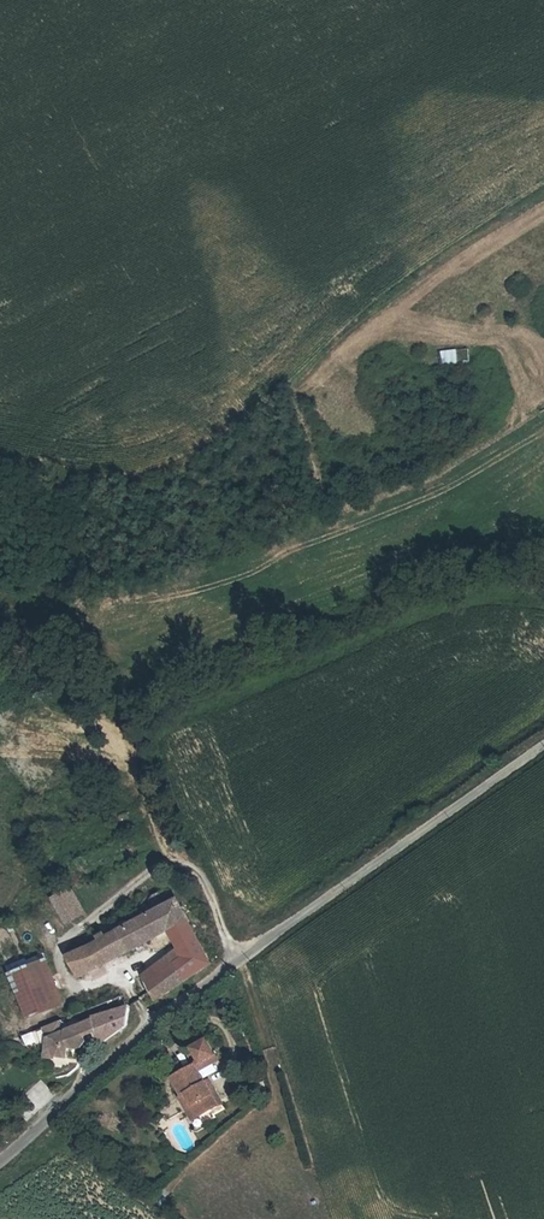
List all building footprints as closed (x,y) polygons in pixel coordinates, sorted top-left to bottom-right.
[(441,351),(443,365),(470,362),(468,348),(441,351)] [(61,913),(60,914),(65,927),(87,917),(75,890),(72,891),(55,900),(61,913)] [(178,902),(147,918),(73,960),(84,980),(170,934),(181,954),(143,975),(157,1001),(212,963),(178,902)] [(28,1021),(67,1008),(49,953),(10,966),(28,1021)] [(127,1022),(113,1001),(80,1024),(96,1043),(127,1022)] [(41,1056),(46,1057),(60,1060),(61,1052),(65,1051),(70,1053),(76,1051),(79,1044),(72,1030),(70,1033),(65,1031),(60,1022),(51,1026),(56,1038),(51,1040),(49,1041),(44,1040),(43,1049),(41,1056)] [(51,1026),(46,1028),(51,1040),(56,1038),(51,1026)] [(193,1047),(201,1062),(215,1055),(208,1040),(193,1047)] [(201,1062),(196,1065),(200,1071),(218,1061),(215,1055),(201,1062)] [(175,1079),(183,1091),(187,1089),(201,1110),(218,1098),(211,1087),(215,1085),(208,1075),(204,1077),(200,1071),(196,1065),(175,1079)] [(35,1114),(55,1095),(40,1079),(20,1099),(35,1114)] [(222,1095),(215,1085),(211,1087),(218,1098),(222,1095)] [(183,1091),(181,1093),(194,1114),(201,1110),(187,1089),(183,1091)]
